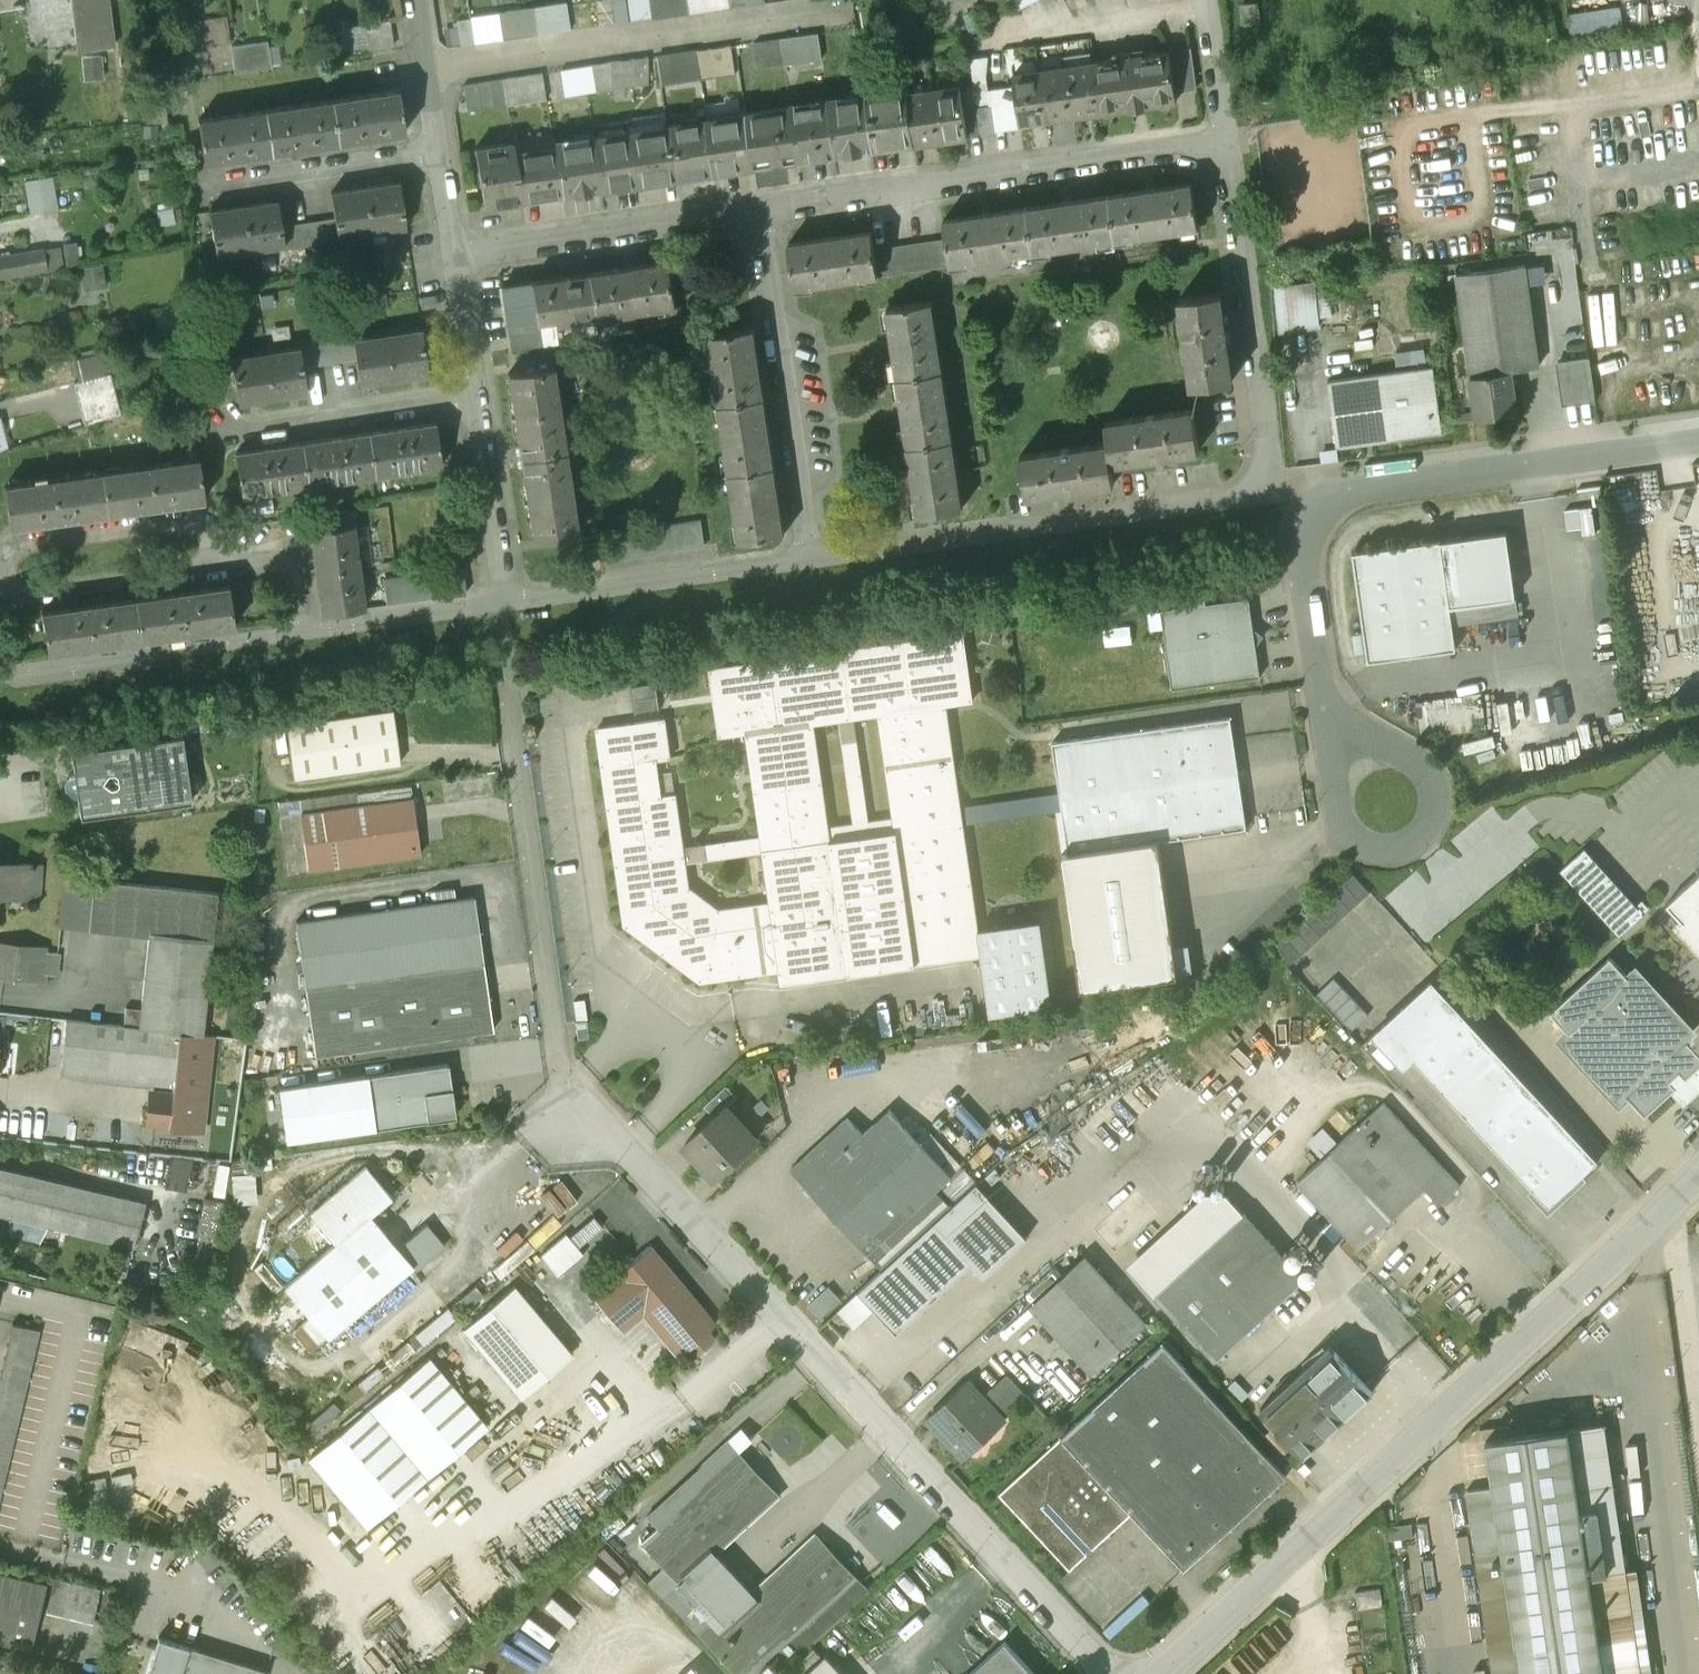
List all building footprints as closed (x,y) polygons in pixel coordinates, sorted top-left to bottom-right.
[(22,7),(21,0),(0,0),(0,10),(22,7)] [(78,52),(115,46),(108,0),(71,0),(78,52)] [(651,18),(688,13),(686,0),(649,0),(651,18)] [(688,13),(730,6),(729,0),(686,0),(688,13)] [(991,13),(1014,0),(984,0),(991,13)] [(1014,0),(1019,9),(1036,0),(1014,0)] [(1626,3),(1571,9),(1573,32),(1628,26),(1626,3)] [(567,4),(549,7),(553,32),(571,29),(567,4)] [(532,7),(499,12),(503,39),(504,38),(504,36),(535,32),(536,34),(537,34),(532,7)] [(499,12),(470,16),(470,18),(474,43),(475,42),(475,41),(502,38),(502,39),(503,39),(499,12)] [(470,18),(457,20),(461,44),(474,43),(470,18)] [(402,20),(377,21),(377,44),(403,43),(402,20)] [(818,33),(780,38),(784,66),(822,60),(818,33)] [(780,38),(753,42),(757,69),(784,66),(780,38)] [(267,40),(231,46),(235,72),(272,66),(267,40)] [(731,46),(696,51),(701,79),(735,74),(731,46)] [(1191,48),(1169,51),(1175,91),(1196,88),(1191,48)] [(696,51),(657,57),(661,85),(701,79),(696,51)] [(1169,51),(1092,63),(1099,111),(1103,111),(1107,114),(1114,113),(1117,109),(1131,107),(1131,109),(1145,107),(1144,105),(1158,103),(1162,106),(1169,105),(1172,101),(1176,100),(1175,91),(1169,51)] [(648,57),(632,59),(633,86),(648,84),(648,57)] [(632,59),(611,62),(611,89),(633,86),(632,59)] [(1092,63),(1066,67),(1073,115),(1099,111),(1092,63)] [(591,65),(561,70),(565,96),(595,91),(591,65)] [(1066,67),(1039,70),(1046,119),(1073,115),(1066,67)] [(1039,70),(1012,74),(1016,101),(1020,123),(1046,119),(1039,70)] [(542,73),(503,79),(507,105),(546,99),(542,73)] [(986,76),(973,78),(976,103),(977,107),(990,105),(986,76)] [(503,79),(463,84),(467,111),(507,105),(503,79)] [(960,87),(934,91),(941,139),(968,135),(963,105),(960,87)] [(398,90),(331,100),(338,142),(405,132),(398,90)] [(906,90),(866,96),(874,149),(914,143),(907,95),(906,90)] [(934,91),(907,95),(914,143),(941,139),(934,91)] [(866,96),(828,102),(828,105),(836,155),(847,153),(847,154),(863,152),(863,151),(874,149),(866,96)] [(331,100),(265,110),(271,153),(338,142),(331,100)] [(1016,101),(1003,103),(1007,130),(1020,128),(1020,123),(1016,101)] [(976,103),(963,105),(968,135),(981,133),(977,107),(976,103)] [(1003,103),(990,105),(994,132),(1007,130),(1003,103)] [(828,105),(810,108),(809,105),(790,107),(799,160),(836,155),(828,105)] [(990,105),(977,107),(981,133),(994,132),(990,105)] [(790,107),(746,114),(754,167),(799,160),(790,107)] [(265,110),(198,120),(204,163),(271,153),(265,110)] [(746,114),(707,120),(715,173),(754,167),(746,114)] [(707,120),(667,126),(675,179),(715,173),(707,120)] [(667,126),(594,137),(594,138),(602,190),(675,179),(667,126)] [(594,138),(554,144),(554,145),(562,195),(562,196),(574,194),(574,195),(590,192),(589,192),(602,190),(594,138)] [(512,149),(477,155),(476,148),(475,149),(484,208),(523,202),(515,151),(513,142),(511,143),(512,149)] [(554,145),(515,151),(523,202),(562,195),(554,145)] [(50,172),(21,176),(27,211),(56,205),(50,172)] [(364,188),(370,227),(383,226),(384,230),(405,227),(398,183),(364,188)] [(1199,228),(1192,183),(1109,195),(1116,240),(1199,228)] [(370,227),(364,188),(331,193),(334,218),(337,237),(338,237),(358,234),(358,229),(370,227)] [(1116,240),(1109,195),(1026,208),(1033,253),(1116,240)] [(243,206),(249,246),(262,244),(263,248),(283,245),(284,245),(281,226),(277,201),(243,206)] [(249,246),(243,206),(209,211),(216,255),(237,252),(236,248),(249,246)] [(1033,253),(1026,208),(943,220),(950,265),(1033,253)] [(334,218),(308,222),(311,245),(339,240),(338,237),(337,237),(334,218)] [(308,222),(281,226),(284,245),(283,245),(283,249),(311,245),(308,222)] [(872,231),(788,243),(795,288),(879,276),(872,231)] [(71,243),(43,248),(46,269),(75,265),(71,243)] [(46,269),(43,248),(42,247),(0,254),(0,277),(46,269)] [(85,264),(88,287),(110,284),(106,261),(85,264)] [(671,261),(588,273),(593,312),(594,318),(678,306),(671,261)] [(1524,265),(1457,274),(1470,376),(1511,370),(1538,366),(1524,265)] [(588,273),(531,282),(501,287),(509,338),(540,333),(538,321),(554,319),(554,318),(593,312),(588,273)] [(1280,282),(1282,328),(1328,326),(1328,312),(1340,311),(1339,279),(1280,282)] [(1221,292),(1179,297),(1191,385),(1232,379),(1221,292)] [(932,301),(887,307),(897,376),(942,369),(932,301)] [(593,312),(554,318),(554,319),(557,343),(597,337),(594,318),(593,312)] [(753,327),(709,334),(719,403),(764,396),(753,327)] [(387,337),(394,378),(427,373),(420,328),(400,331),(400,335),(387,337)] [(354,335),(326,339),(329,361),(356,357),(353,338),(354,338),(354,335)] [(394,378),(387,337),(374,339),(373,335),(354,338),(353,338),(356,357),(360,383),(394,378)] [(326,339),(298,343),(298,347),(299,347),(302,365),(329,361),(326,339)] [(266,355),(273,396),(306,391),(302,365),(299,347),(298,347),(279,350),(280,353),(266,355)] [(273,396),(266,355),(253,357),(252,354),(232,357),(239,401),(273,396)] [(1589,358),(1557,363),(1561,392),(1571,399),(1595,396),(1589,358)] [(1433,365),(1327,380),(1336,446),(1442,432),(1433,365)] [(508,373),(521,456),(565,450),(552,366),(508,373)] [(942,369),(897,376),(908,445),(953,439),(942,369)] [(1511,370),(1470,376),(1476,418),(1516,412),(1511,370)] [(110,372),(75,381),(86,424),(121,413),(110,372)] [(764,396),(719,403),(729,472),(774,465),(764,396)] [(1193,407),(1105,421),(1108,441),(1111,462),(1200,449),(1193,407)] [(435,422),(369,432),(375,475),(442,464),(435,422)] [(369,432),(302,442),(309,485),(375,475),(369,432)] [(953,439),(908,445),(918,514),(963,508),(953,439)] [(1108,441),(1020,455),(1026,496),(1115,483),(1111,462),(1108,441)] [(302,442),(235,452),(242,495),(309,485),(302,442)] [(521,456),(534,540),(578,534),(565,450),(521,456)] [(199,458),(102,471),(107,511),(204,498),(199,458)] [(774,465),(729,472),(740,541),(785,534),(774,465)] [(102,471),(5,485),(11,525),(107,511),(102,471)] [(702,520),(614,533),(617,558),(706,545),(702,520)] [(353,524),(311,530),(317,571),(359,566),(353,524)] [(1506,531),(1351,550),(1365,661),(1454,649),(1449,606),(1514,598),(1506,531)] [(359,566),(317,571),(322,613),(365,607),(359,566)] [(445,569),(383,577),(386,604),(449,595),(445,569)] [(229,585),(136,598),(142,638),(235,625),(229,585)] [(1249,597),(1161,609),(1172,689),(1260,676),(1256,645),(1262,638),(1261,633),(1253,627),(1249,597)] [(136,598),(44,611),(49,651),(142,638),(136,598)] [(981,956),(989,1016),(1052,1007),(1040,920),(976,929),(944,704),(972,700),(963,632),(709,668),(719,735),(746,731),(760,837),(682,848),(675,794),(653,797),(648,761),(671,758),(666,720),(597,729),(602,767),(605,767),(609,803),(607,803),(623,926),(699,983),(777,973),(779,984),(848,974),(845,948),(907,939),(911,965),(981,956)] [(642,709),(664,706),(661,681),(639,684),(642,709)] [(1479,693),(1415,702),(1420,737),(1484,728),(1479,693)] [(392,710),(285,724),(293,777),(399,763),(392,710)] [(1230,717),(1052,742),(1061,808),(1055,809),(1080,989),(1177,975),(1158,841),(1246,829),(1240,783),(1235,783),(1233,773),(1238,772),(1230,717)] [(182,735),(72,750),(75,772),(71,773),(65,781),(66,788),(74,795),(78,794),(81,817),(193,801),(182,735)] [(412,796),(299,812),(307,870),(420,854),(412,796)] [(1643,914),(1584,849),(1561,870),(1620,935),(1643,914)] [(27,895),(34,891),(34,883),(39,879),(35,874),(36,868),(31,863),(22,862),(17,866),(0,864),(0,893),(27,895)] [(1353,873),(1271,948),(1288,967),(1370,892),(1353,873)] [(1666,905),(1682,922),(1678,926),(1698,949),(1698,874),(1666,905)] [(218,891),(77,876),(72,923),(149,931),(142,999),(126,997),(123,1025),(180,1031),(202,1033),(218,891)] [(474,896),(296,920),(314,1054),(492,1030),(474,896)] [(0,944),(0,975),(43,981),(44,972),(37,971),(39,948),(0,944)] [(1550,1012),(1567,1032),(1563,1035),(1623,1101),(1627,1097),(1645,1116),(1674,1089),(1684,1100),(1698,1085),(1698,1028),(1690,1036),(1631,973),(1627,976),(1610,957),(1550,1012)] [(1368,1015),(1333,978),(1315,995),(1350,1032),(1368,1015)] [(1597,1160),(1432,980),(1383,1024),(1548,1204),(1597,1160)] [(123,1025),(67,1019),(62,1065),(173,1077),(175,1078),(180,1031),(123,1025)] [(173,1077),(171,1094),(152,1092),(149,1124),(202,1130),(212,1034),(202,1033),(180,1031),(175,1078),(173,1077)] [(447,1064),(366,1075),(373,1128),(454,1117),(447,1064)] [(366,1075),(278,1087),(285,1140),(373,1128),(366,1075)] [(726,1084),(703,1105),(715,1118),(727,1107),(738,1097),(726,1084)] [(1460,1185),(1383,1101),(1297,1181),(1359,1247),(1424,1187),(1439,1204),(1460,1185)] [(756,1138),(727,1107),(715,1118),(686,1145),(715,1177),(734,1158),(756,1138)] [(862,1135),(848,1118),(792,1170),(883,1268),(949,1207),(935,1191),(951,1176),(890,1109),(862,1135)] [(364,1165),(308,1212),(334,1242),(369,1213),(370,1214),(391,1196),(364,1165)] [(0,1167),(0,1214),(11,1217),(12,1232),(39,1239),(47,1225),(134,1246),(145,1202),(0,1167)] [(1225,1176),(1197,1174),(1196,1189),(1224,1191),(1225,1176)] [(977,1182),(859,1291),(898,1333),(971,1264),(983,1277),(1028,1236),(977,1182)] [(1210,1195),(1131,1268),(1156,1295),(1150,1301),(1182,1335),(1188,1330),(1215,1360),(1304,1278),(1244,1213),(1243,1213),(1228,1197),(1210,1195)] [(334,1242),(283,1285),(326,1337),(412,1265),(397,1246),(370,1214),(369,1213),(334,1242)] [(425,1222),(397,1246),(412,1265),(415,1268),(444,1244),(425,1222)] [(565,1274),(591,1248),(571,1227),(544,1253),(565,1274)] [(651,1246),(593,1295),(624,1331),(643,1315),(677,1356),(685,1349),(692,1357),(714,1338),(708,1331),(716,1323),(651,1246)] [(1145,1322),(1085,1256),(1035,1302),(1095,1368),(1145,1322)] [(254,1275),(266,1294),(281,1284),(269,1266),(254,1275)] [(515,1284),(464,1326),(523,1396),(574,1354),(515,1284)] [(828,1289),(808,1307),(819,1319),(839,1301),(828,1289)] [(0,1371),(0,1401),(20,1406),(38,1330),(11,1324),(0,1371)] [(1061,1436),(1131,1513),(1184,1570),(1286,1476),(1163,1342),(1061,1436)] [(430,1355),(308,1457),(368,1527),(489,1425),(430,1355)] [(1346,1415),(1303,1369),(1301,1370),(1306,1376),(1267,1412),(1262,1407),(1260,1408),(1303,1455),(1346,1415)] [(1007,1373),(985,1393),(1005,1414),(1026,1395),(1007,1373)] [(966,1379),(931,1412),(946,1428),(942,1431),(965,1456),(982,1441),(977,1436),(998,1417),(1002,1422),(1004,1420),(966,1379)] [(20,1406),(0,1401),(0,1491),(20,1406)] [(1487,1437),(1493,1487),(1518,1673),(1647,1673),(1634,1573),(1625,1574),(1616,1506),(1605,1422),(1568,1427),(1487,1437)] [(1061,1436),(999,1493),(1070,1570),(1131,1513),(1061,1436)] [(711,1549),(776,1489),(740,1450),(641,1540),(713,1618),(698,1632),(736,1673),(750,1673),(856,1577),(821,1538),(756,1598),(711,1549)] [(794,1467),(779,1474),(787,1491),(802,1484),(794,1467)] [(1466,1491),(1491,1673),(1518,1673),(1493,1487),(1466,1491)] [(1411,1525),(1386,1528),(1388,1541),(1413,1538),(1411,1525)] [(516,1623),(538,1652),(644,1570),(621,1542),(516,1623)] [(62,1573),(52,1608),(99,1620),(109,1585),(62,1573)] [(0,1578),(0,1632),(27,1638),(39,1587),(0,1578)] [(1116,1637),(1156,1600),(1143,1586),(1103,1623),(1116,1637)] [(1365,1611),(1388,1605),(1385,1591),(1362,1596),(1365,1611)] [(157,1637),(146,1673),(265,1673),(266,1670),(157,1637)] [(1005,1641),(969,1673),(1035,1673),(1005,1641)] [(826,1654),(804,1673),(844,1673),(826,1654)] [(758,1671),(760,1673),(781,1673),(782,1673),(769,1660),(758,1671)]
